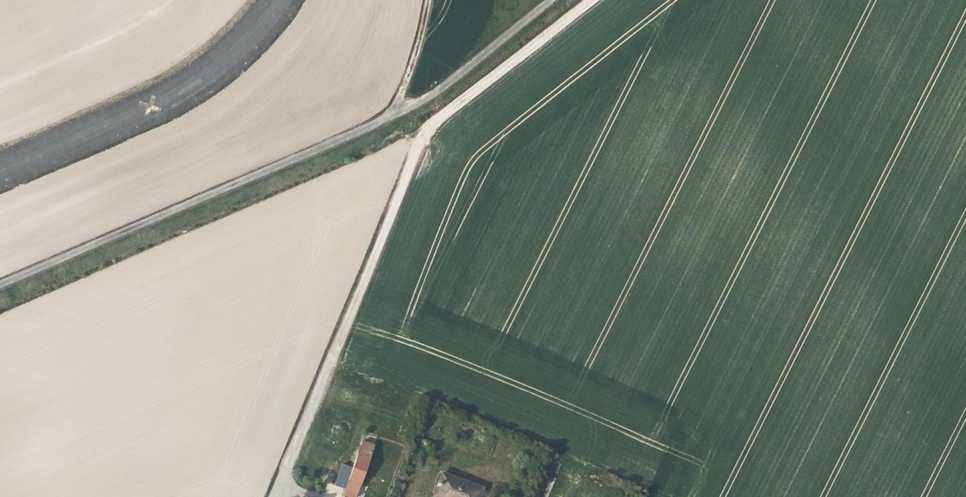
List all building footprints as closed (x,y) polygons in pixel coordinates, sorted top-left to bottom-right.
[(344,492),(357,496),(376,445),(364,440),(354,466),(343,462),(334,484),(345,488),(344,492)] [(482,489),(445,474),(436,496),(479,496),(482,489)]
